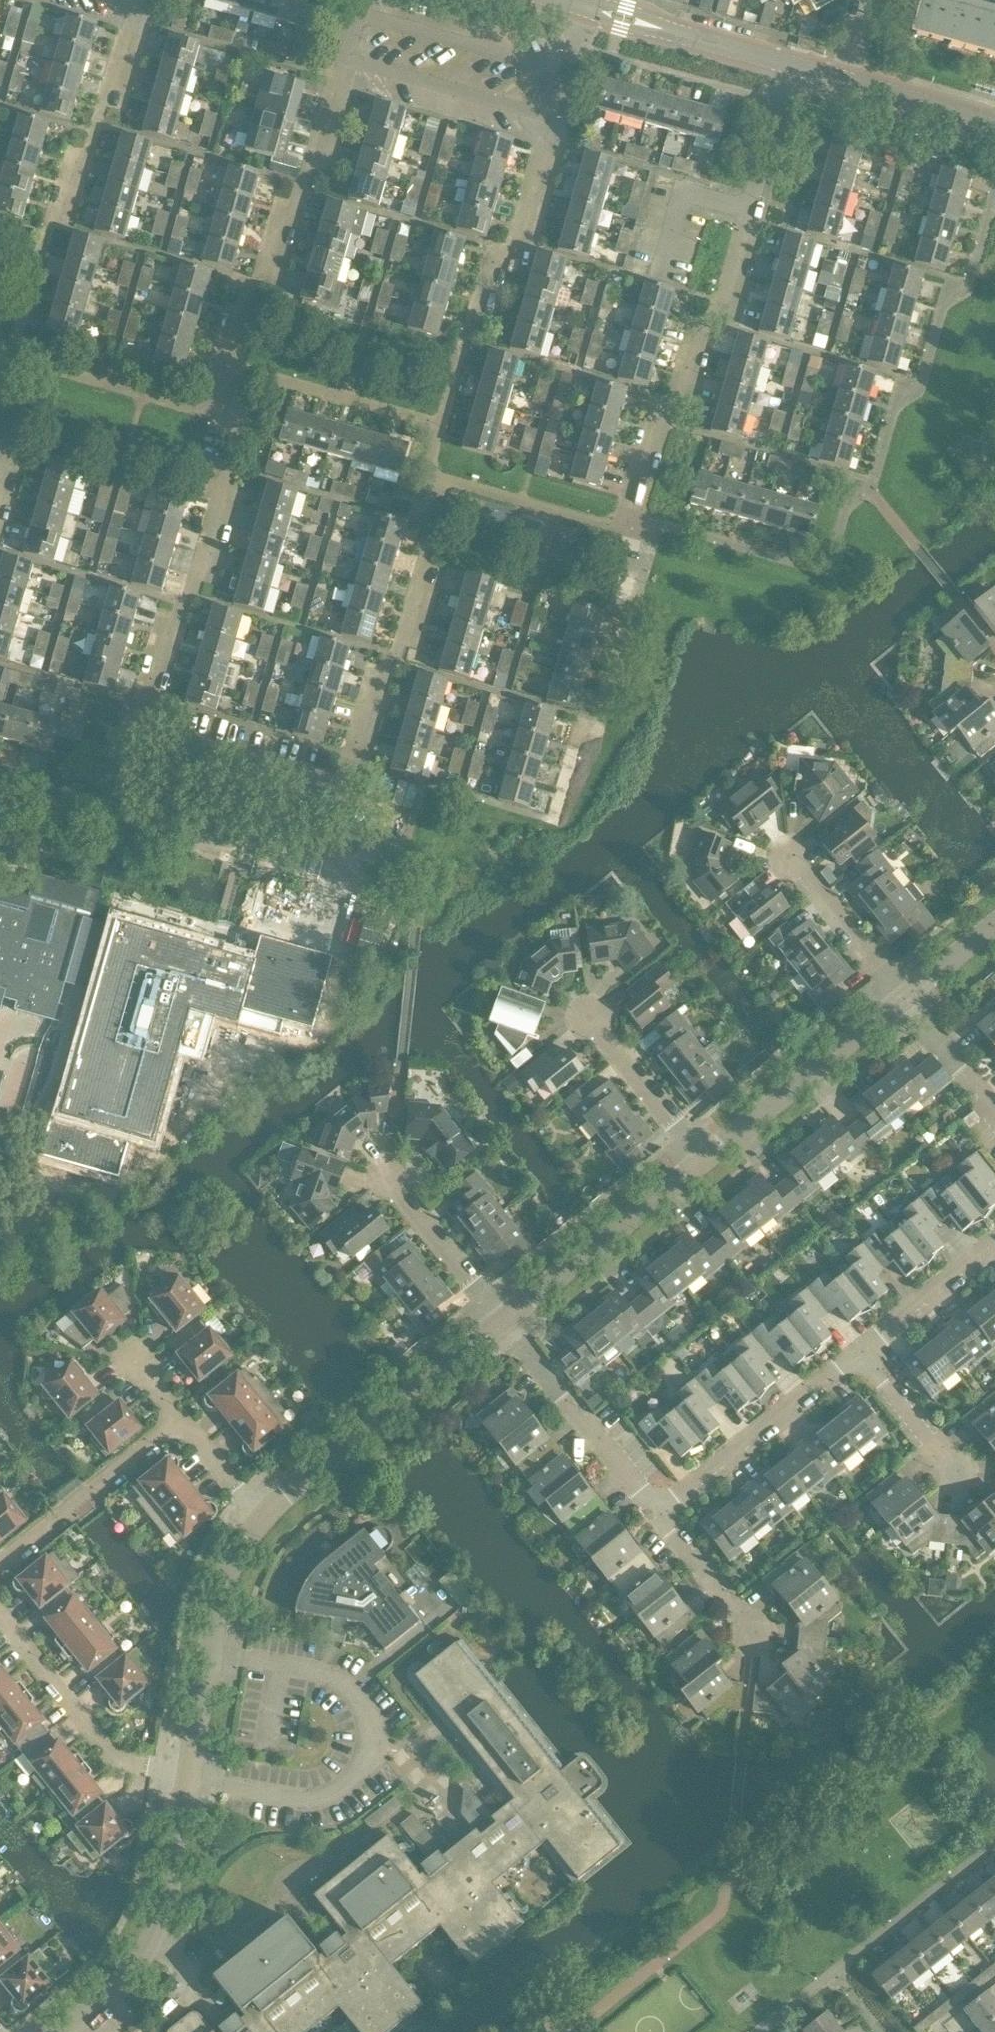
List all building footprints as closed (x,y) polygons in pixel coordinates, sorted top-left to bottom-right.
[(253,14),(257,0),(231,0),(229,7),(253,14)] [(277,21),(283,0),(257,0),(253,14),(277,21)] [(277,21),(301,28),(309,0),(283,0),(277,21)] [(815,12),(831,4),(829,0),(808,0),(815,12)] [(927,0),(920,0),(915,21),(895,15),(890,34),(911,40),(913,32),(994,55),(994,19),(927,0)] [(729,5),(719,2),(715,13),(726,16),(729,5)] [(766,3),(762,14),(773,17),(776,5),(766,3)] [(9,13),(6,25),(18,28),(21,17),(9,13)] [(773,17),(762,14),(759,26),(769,29),(773,17)] [(67,16),(60,40),(91,49),(97,24),(67,16)] [(171,28),(183,31),(187,20),(174,16),(171,28)] [(28,19),(25,30),(37,33),(40,22),(29,19),(28,19)] [(6,25),(3,36),(14,40),(18,28),(6,25)] [(798,37),(808,39),(811,28),(801,25),(798,37)] [(211,27),(208,39),(220,42),(223,30),(211,27)] [(25,30),(22,42),(34,45),(37,33),(25,30)] [(223,30),(220,42),(231,45),(237,47),(244,49),(247,37),(235,34),(223,30)] [(169,36),(162,60),(193,69),(200,45),(169,36)] [(60,40),(53,64),(84,73),(91,49),(60,40)] [(256,52),(267,55),(271,44),(259,41),(256,52)] [(267,55),(279,59),(282,47),(271,44),(267,55)] [(162,60),(155,84),(186,93),(193,69),(162,60)] [(53,64),(46,88),(77,97),(84,73),(53,64)] [(219,64),(216,76),(228,79),(231,67),(219,64)] [(15,67),(12,78),(23,81),(27,70),(15,67)] [(262,89),(260,94),(299,105),(305,81),(295,78),(293,83),(266,75),(262,89)] [(228,79),(216,76),(213,87),(224,91),(228,79)] [(12,78),(9,90),(20,93),(23,81),(12,78)] [(597,111),(621,118),(630,87),(605,80),(597,111)] [(155,84),(149,108),(179,117),(186,93),(155,84)] [(243,84),(240,93),(250,96),(252,86),(243,84)] [(252,86),(250,96),(259,99),(255,112),(293,123),(299,105),(260,94),(262,89),(252,86)] [(621,118),(645,124),(654,94),(630,87),(621,118)] [(77,97),(46,88),(40,112),(70,121),(77,97)] [(645,124),(669,131),(677,100),(654,94),(645,124)] [(669,131),(693,138),(701,107),(677,100),(669,131)] [(375,102),(368,127),(399,136),(406,111),(375,102)] [(701,107),(693,138),(717,145),(726,114),(701,107)] [(179,117),(149,108),(142,133),(173,141),(179,117)] [(206,112),(203,123),(214,127),(217,115),(206,112)] [(242,123),(239,133),(249,136),(250,131),(288,142),(293,123),(255,112),(252,126),(242,123)] [(19,115),(12,139),(43,148),(50,124),(19,115)] [(214,127),(203,123),(199,135),(211,138),(214,127)] [(368,127),(361,151),(392,160),(399,136),(368,127)] [(425,130),(422,142),(433,145),(437,134),(425,130)] [(249,136),(245,150),(272,158),(271,162),(297,169),(299,160),(284,156),(288,142),(250,131),(249,136)] [(483,133),(476,157),(507,166),(514,141),(483,133)] [(587,145),(599,149),(602,137),(590,134),(587,145)] [(121,135),(114,160),(145,168),(152,144),(121,135)] [(444,136),(441,148),(453,151),(456,139),(444,136)] [(834,136),(827,161),(857,169),(864,145),(834,136)] [(12,139),(5,163),(36,172),(43,148),(12,139)] [(433,145),(422,142),(419,153),(430,157),(433,145)] [(624,156),(635,159),(638,148),(627,144),(624,156)] [(453,151),(441,148),(438,159),(449,162),(453,151)] [(638,148),(635,159),(647,162),(650,151),(638,148)] [(361,151),(354,175),(385,183),(392,160),(361,151)] [(585,153),(578,178),(608,186),(615,162),(585,153)] [(476,157),(469,181),(500,190),(507,166),(476,157)] [(671,169),(683,172),(686,161),(675,158),(671,169)] [(114,160),(107,183),(138,192),(145,168),(114,160)] [(686,161),(683,172),(694,176),(698,164),(686,161)] [(827,161),(820,185),(851,193),(857,169),(827,161)] [(0,181),(0,188),(29,196),(36,172),(5,163),(0,181)] [(171,163),(168,175),(179,178),(183,167),(171,163)] [(884,164),(880,176),(892,179),(895,168),(884,164)] [(229,166),(222,190),(253,199),(259,174),(229,166)] [(941,167),(935,191),(965,200),(972,175),(941,167)] [(190,169),(187,181),(199,184),(202,172),(190,169)] [(903,170),(900,181),(911,185),(915,173),(903,170)] [(179,178),(168,175),(165,186),(176,190),(179,178)] [(385,183),(354,175),(347,199),(378,208),(385,183)] [(892,179),(880,176),(877,187),(889,191),(892,179)] [(412,178),(408,190),(420,193),(423,181),(412,178)] [(578,178),(571,202),(602,210),(608,186),(578,178)] [(199,184),(187,181),(184,192),(195,195),(199,184)] [(469,181),(462,205),(493,214),(500,190),(469,181)] [(635,181),(631,193),(643,196),(646,185),(635,181)] [(911,185),(900,181),(897,193),(908,196),(911,185)] [(107,183),(100,207),(131,216),(138,192),(107,183)] [(431,184),(428,195),(439,199),(442,187),(431,184)] [(820,185),(813,208),(844,217),(851,193),(820,185)] [(0,188),(0,214),(22,220),(29,196),(0,188)] [(222,190),(215,214),(246,223),(253,199),(222,190)] [(420,193),(408,190),(405,201),(417,205),(420,193)] [(935,191),(928,215),(958,224),(965,200),(935,191)] [(643,196),(631,193),(628,204),(640,208),(643,196)] [(439,199),(428,195),(424,207),(436,210),(439,199)] [(327,202),(320,226),(351,235),(360,238),(367,213),(358,210),(327,202)] [(571,202),(564,226),(595,234),(602,210),(571,202)] [(493,214),(462,205),(455,229),(486,238),(493,214)] [(131,216),(100,207),(93,232),(124,241),(131,216)] [(844,217),(813,208),(806,233),(837,242),(844,217)] [(158,211),(155,223),(166,226),(169,214),(158,211)] [(870,212),(867,224),(878,227),(882,215),(870,212)] [(215,214),(209,238),(239,247),(246,223),(215,214)] [(928,215),(921,239),(952,248),(958,224),(928,215)] [(177,217),(174,228),(185,232),(189,220),(177,217)] [(890,218),(886,229),(898,232),(901,221),(890,218)] [(151,234),(163,237),(166,226),(155,223),(151,234)] [(878,227),(867,224),(864,235),(875,238),(878,227)] [(320,226),(313,250),(344,259),(351,235),(320,226)] [(595,234),(564,226),(557,250),(588,259),(595,234)] [(185,232),(174,228),(170,240),(182,243),(185,232)] [(621,229),(618,241),(630,244),(633,232),(621,229)] [(898,232),(886,229),(883,241),(895,244),(898,232)] [(377,230),(374,242),(385,245),(389,233),(377,230)] [(435,232),(428,257),(458,265),(465,241),(435,232)] [(73,235),(66,259),(97,268),(104,243),(73,235)] [(396,235),(393,247),(404,250),(408,239),(396,235)] [(785,235),(779,260),(809,269),(816,244),(785,235)] [(239,247),(209,238),(202,262),(232,271),(239,247)] [(952,248),(921,239),(914,264),(945,272),(952,248)] [(630,244),(618,241),(616,249),(615,252),(626,256),(630,244)] [(385,245),(374,242),(371,253),(382,256),(385,245)] [(404,250),(393,247),(390,259),(401,262),(404,250)] [(313,250),(307,274),(337,283),(344,259),(313,250)] [(537,253),(530,277),(561,286),(567,261),(537,253)] [(428,257),(421,281),(452,289),(458,265),(428,257)] [(66,259),(60,283),(90,291),(97,268),(66,259)] [(779,260),(772,284),(803,293),(809,269),(779,260)] [(123,262),(120,274),(132,277),(135,266),(123,262)] [(836,264),(832,275),(844,279),(847,267),(836,264)] [(181,265),(174,289),(205,298),(212,274),(181,265)] [(894,266),(887,290),(917,299),(924,275),(894,266)] [(143,268),(139,280),(151,283),(154,271),(143,268)] [(855,269),(852,281),(863,284),(867,273),(855,269)] [(117,286),(128,289),(132,277),(120,274),(117,286)] [(307,274),(300,299),(330,307),(337,283),(307,274)] [(844,279),(832,275),(829,287),(841,290),(844,279)] [(530,277),(523,301),(554,310),(561,286),(530,277)] [(364,278),(360,289),(372,293),(375,281),(364,278)] [(151,283),(139,280),(136,291),(148,294),(151,283)] [(421,281),(414,304),(445,313),(452,289),(421,281)] [(587,281),(584,292),(595,296),(598,284),(587,281)] [(863,284),(852,281),(849,292),(860,296),(863,284)] [(60,283),(53,307),(84,315),(90,291),(60,283)] [(383,283),(379,295),(391,298),(394,286),(383,283)] [(644,283),(638,307),(668,316),(675,292),(644,283)] [(772,284),(765,308),(796,317),(803,293),(772,284)] [(606,286),(603,298),(614,301),(618,290),(606,286)] [(174,289),(167,313),(198,322),(205,298),(174,289)] [(372,293),(360,289),(357,301),(369,304),(372,293)] [(887,290),(880,314),(911,323),(917,299),(887,290)] [(584,292),(580,304),(592,307),(595,296),(584,292)] [(391,298),(379,295),(376,306),(388,309),(391,298)] [(614,301),(603,298),(600,309),(611,313),(614,301)] [(523,301),(516,325),(547,333),(554,310),(523,301)] [(445,313),(414,304),(407,329),(438,338),(445,313)] [(84,315),(53,307),(46,331),(77,340),(84,315)] [(638,307),(631,331),(662,340),(668,316),(638,307)] [(796,317),(765,308),(758,332),(789,341),(796,317)] [(110,310),(107,322),(118,325),(122,314),(110,310)] [(822,312),(819,323),(831,326),(834,315),(822,312)] [(167,313),(161,337),(191,346),(198,322),(167,313)] [(314,321),(326,325),(328,317),(316,314),(314,321)] [(880,314),(873,338),(904,347),(911,323),(880,314)] [(129,316),(126,327),(138,331),(141,319),(129,316)] [(842,317),(838,329),(850,332),(853,320),(842,317)] [(104,333),(115,337),(118,325),(107,322),(104,333)] [(831,326),(819,323),(816,335),(827,338),(831,326)] [(547,333),(516,325),(509,349),(540,358),(547,333)] [(138,331),(126,327),(123,339),(134,342),(138,331)] [(573,328),(570,340),(581,343),(585,332),(573,328)] [(850,332),(838,329),(835,340),(847,343),(850,332)] [(631,331),(624,355),(655,364),(662,340),(631,331)] [(593,334),(589,345),(601,348),(604,337),(593,334)] [(738,335),(731,360),(761,368),(768,344),(738,335)] [(191,346),(161,337),(154,362),(184,370),(191,346)] [(904,347),(873,338),(866,363),(897,371),(904,347)] [(581,343),(570,340),(567,351),(578,355),(581,343)] [(601,348),(589,345),(586,357),(598,360),(601,348)] [(489,352),(482,376),(513,385),(520,361),(489,352)] [(655,364),(624,355),(617,380),(648,388),(655,364)] [(731,360),(724,383),(755,392),(761,368),(731,360)] [(788,363),(785,375),(796,378),(799,366),(788,363)] [(846,365),(839,390),(869,398),(876,374),(846,365)] [(807,369),(804,380),(815,384),(819,372),(807,369)] [(796,378),(785,375),(781,386),(793,390),(796,378)] [(482,376),(475,400),(506,409),(513,385),(482,376)] [(539,380),(536,392),(547,395),(550,383),(539,380)] [(815,384),(804,380),(800,392),(812,395),(815,384)] [(597,382),(590,407),(620,415),(627,391),(597,382)] [(724,383),(717,407),(748,416),(755,392),(724,383)] [(558,385),(555,397),(566,400),(570,389),(558,385)] [(839,390),(832,414),(863,422),(869,398),(839,390)] [(547,395),(536,392),(533,403),(544,406),(547,395)] [(555,397),(552,409),(563,412),(566,400),(555,397)] [(475,400),(469,424),(500,433),(506,409),(475,400)] [(590,407),(583,431),(614,439),(620,415),(590,407)] [(748,416),(717,407),(710,432),(741,441),(748,416)] [(279,442),(304,449),(312,418),(288,411),(279,442)] [(774,411),(771,422),(783,426),(786,414),(774,411)] [(832,414),(825,438),(856,446),(863,422),(832,414)] [(794,416),(790,428),(802,431),(805,420),(794,416)] [(304,449),(327,456),(336,425),(312,418),(304,449)] [(783,426),(771,422),(768,434),(779,437),(783,426)] [(500,433),(469,424),(462,449),(493,457),(500,433)] [(327,456),(351,462),(360,432),(336,425),(327,456)] [(526,428),(522,440),(534,443),(537,431),(526,428)] [(802,431),(790,428),(787,439),(799,443),(802,431)] [(583,431),(576,455),(607,463),(614,439),(583,431)] [(351,462),(375,469),(384,438),(360,432),(351,462)] [(545,433),(542,445),(553,448),(557,436),(545,433)] [(384,438),(375,469),(400,476),(409,445),(384,438)] [(856,446),(825,438),(818,462),(849,471),(856,446)] [(534,443),(522,440),(519,451),(531,454),(534,443)] [(718,455),(730,458),(733,447),(721,443),(718,455)] [(542,445),(539,456),(550,460),(553,448),(542,445)] [(733,447),(730,458),(741,461),(745,450),(733,447)] [(607,463),(576,455),(570,479),(600,488),(607,463)] [(50,457),(44,482),(74,490),(81,466),(50,457)] [(766,468),(778,472),(781,460),(770,457),(766,468)] [(781,460),(778,472),(789,475),(793,463),(781,460)] [(297,472),(285,469),(282,480),(294,484),(297,472)] [(814,482),(826,485),(829,474),(817,470),(814,482)] [(294,484),(305,487),(308,475),(297,472),(294,484)] [(690,505),(714,512),(723,481),(698,474),(690,505)] [(714,512),(738,519),(747,488),(723,481),(714,512)] [(44,482),(37,505),(68,514),(74,490),(44,482)] [(345,485),(333,482),(330,494),(341,497),(345,485)] [(267,484),(260,509),(291,518),(298,493),(267,484)] [(101,485),(98,497),(109,500),(112,489),(101,485)] [(341,497),(353,500),(356,489),(345,485),(341,497)] [(158,487),(151,512),(182,521),(189,496),(158,487)] [(738,519),(762,525),(771,495),(747,488),(738,519)] [(120,491),(116,502),(128,505),(131,494),(120,491)] [(762,525),(786,532),(795,501),(771,495),(762,525)] [(378,507),(390,511),(393,499),(381,496),(378,507)] [(109,500),(98,497),(94,508),(106,512),(109,500)] [(317,512),(329,515),(332,503),(321,499),(317,512)] [(795,501),(786,532),(811,539),(819,508),(795,501)] [(116,502),(113,514),(125,517),(128,505),(116,502)] [(37,505),(30,529),(61,538),(68,514),(37,505)] [(337,517),(348,520),(352,508),(340,505),(337,517)] [(260,509),(253,533),(284,541),(291,518),(260,509)] [(151,512),(144,536),(175,545),(182,521),(151,512)] [(375,515),(368,539),(399,548),(406,523),(375,515)] [(61,538),(30,529),(23,554),(54,563),(61,538)] [(87,533),(84,545),(95,548),(99,536),(87,533)] [(253,533),(246,556),(277,565),(284,541),(253,533)] [(144,536),(138,560),(168,568),(175,545),(144,536)] [(310,536),(307,548),(319,551),(322,539),(310,536)] [(106,538),(103,550),(114,553),(118,542),(106,538)] [(368,539),(361,563),(392,572),(399,548),(368,539)] [(330,542),(326,553),(338,556),(341,545),(330,542)] [(95,548),(84,545),(80,556),(92,559),(95,548)] [(319,551),(307,548),(304,559),(315,563),(319,551)] [(114,553),(103,550),(100,561),(111,565),(114,553)] [(323,565),(335,568),(338,556),(326,553),(323,565)] [(0,564),(0,582),(26,589),(33,565),(2,556),(0,564)] [(246,556),(240,580),(270,589),(277,565),(246,556)] [(168,568),(138,560),(131,584),(161,593),(168,568)] [(361,563),(354,586),(385,596),(392,572),(361,563)] [(466,574),(459,599),(490,608),(497,583),(466,574)] [(577,593),(594,598),(598,583),(581,579),(577,593)] [(270,589),(240,580),(233,605),(263,614),(270,589)] [(19,613),(26,589),(0,582),(0,608),(19,613)] [(53,584),(49,596),(61,599),(64,588),(53,584)] [(297,584),(293,596),(305,599),(308,587),(297,584)] [(354,586),(347,611),(378,619),(385,596),(354,586)] [(110,587),(103,611),(134,620),(141,595),(110,587)] [(313,601),(324,604),(328,593),(316,589),(313,601)] [(72,590),(68,602),(80,605),(83,594),(72,590)] [(994,592),(973,608),(994,635),(994,594),(994,592)] [(61,599),(49,596),(46,607),(58,611),(61,599)] [(305,599),(293,596),(290,607),(302,610),(305,599)] [(459,599),(452,623),(483,632),(490,608),(459,599)] [(309,612),(321,616),(324,604),(313,601),(309,612)] [(80,605),(68,602),(65,614),(77,617),(80,605)] [(516,602),(513,614),(524,617),(528,606),(516,602)] [(574,605),(567,629),(597,638),(605,613),(574,605)] [(212,607),(205,632),(236,640),(243,616),(212,607)] [(13,637),(19,613),(0,608),(0,634),(13,637)] [(535,608),(532,619),(543,623),(547,611),(535,608)] [(103,611),(96,635),(127,644),(134,620),(103,611)] [(378,619),(347,611),(340,635),(371,644),(378,619)] [(513,614),(509,625),(521,629),(524,617),(513,614)] [(945,656),(943,675),(971,678),(972,666),(976,664),(973,660),(988,648),(962,616),(942,632),(944,635),(934,643),(945,656)] [(532,619),(529,631),(540,634),(543,623),(532,619)] [(452,623),(445,647),(476,655),(483,632),(452,623)] [(567,629),(560,653),(591,662),(597,638),(567,629)] [(39,632),(36,644),(47,647),(51,635),(39,632)] [(205,632),(198,656),(229,664),(236,640),(205,632)] [(0,634),(0,660),(6,662),(13,637),(0,634)] [(96,635),(90,659),(120,668),(127,644),(96,635)] [(259,647),(270,650),(273,639),(262,636),(259,647)] [(58,638),(55,650),(67,653),(70,641),(58,638)] [(320,638),(313,662),(344,671),(351,646),(320,638)] [(278,653),(289,656),(293,644),(281,641),(278,653)] [(47,647),(36,644),(32,655),(44,658),(47,647)] [(270,650),(259,647),(255,659),(267,662),(270,650)] [(476,655),(445,647),(438,671),(469,680),(476,655)] [(67,653),(55,650),(52,661),(63,665),(67,653)] [(503,650),(499,661),(511,665),(514,653),(503,650)] [(289,656),(278,653),(275,664),(286,667),(289,656)] [(560,653),(553,677),(584,686),(591,662),(560,653)] [(522,655),(518,667),(530,670),(533,659),(522,655)] [(198,656),(192,680),(222,688),(229,664),(198,656)] [(120,668),(90,659),(83,683),(114,692),(120,668)] [(496,673),(507,676),(511,665),(499,661),(496,673)] [(313,662),(306,686),(337,695),(344,671),(313,662)] [(515,678),(527,682),(530,670),(518,667),(515,678)] [(5,686),(6,683),(18,686),(21,674),(0,668),(0,685),(5,686)] [(21,674),(18,686),(30,689),(33,678),(21,674)] [(418,674),(411,698),(441,707),(448,682),(418,674)] [(949,736),(957,730),(956,729),(981,710),(980,709),(969,695),(973,692),(970,689),(971,678),(943,675),(941,693),(928,704),(936,714),(933,716),(949,736)] [(584,686),(553,677),(546,701),(577,710),(584,686)] [(222,688),(192,680),(185,704),(215,713),(222,688)] [(248,683),(245,695),(257,698),(260,686),(248,683)] [(54,696),(66,699),(69,688),(57,685),(54,696)] [(306,686),(299,710),(330,719),(337,695),(306,686)] [(69,688),(66,699),(77,703),(81,691),(69,688)] [(268,689),(265,700),(276,704),(279,692),(268,689)] [(257,698),(245,695),(242,706),(254,710),(257,698)] [(411,698),(404,722),(435,731),(441,707),(411,698)] [(261,712),(273,715),(276,704),(265,700),(261,712)] [(468,702),(464,713),(476,716),(479,705),(468,702)] [(957,730),(980,759),(994,746),(994,712),(987,703),(980,709),(981,710),(956,729),(957,730)] [(525,704),(518,728),(549,737),(556,713),(525,704)] [(3,740),(11,709),(0,706),(0,739),(3,740)] [(499,710),(487,707),(484,719),(495,722),(499,710)] [(3,740),(26,746),(35,716),(11,709),(3,740)] [(330,719),(299,710),(292,735),(323,743),(330,719)] [(461,725),(472,728),(476,716),(464,713),(461,725)] [(26,746),(50,753),(59,722),(35,716),(26,746)] [(481,730),(492,734),(495,722),(484,719),(481,730)] [(59,722),(50,753),(75,760),(84,729),(59,722)] [(404,722),(397,746),(428,754),(435,731),(404,722)] [(518,728),(512,752),(542,761),(549,737),(518,728)] [(428,754),(397,746),(390,770),(421,779),(428,754)] [(454,749),(450,761),(462,764),(465,752),(454,749)] [(512,752),(505,776),(536,785),(542,761),(512,752)] [(474,755),(470,766),(482,770),(485,758),(474,755)] [(462,764),(450,761),(447,772),(459,775),(462,764)] [(798,778),(795,777),(795,781),(796,782),(795,793),(819,823),(856,792),(834,764),(800,761),(798,778)] [(467,778),(479,781),(482,770),(470,766),(467,778)] [(775,790),(762,773),(715,810),(729,827),(733,824),(745,837),(760,825),(759,823),(781,806),(771,793),(775,790)] [(536,785),(505,776),(498,801),(529,809),(536,785)] [(838,833),(822,846),(839,866),(850,857),(855,864),(875,848),(870,841),(874,838),(867,830),(870,827),(871,814),(862,802),(851,811),(849,809),(831,824),(838,833)] [(690,860),(694,882),(711,902),(735,882),(723,867),(723,864),(729,844),(699,834),(690,860)] [(860,899),(872,915),(901,891),(889,876),(893,873),(876,852),(856,868),(863,878),(847,891),(856,902),(860,899)] [(901,891),(872,915),(884,930),(881,933),(890,944),(906,931),(914,941),(934,924),(918,904),(924,899),(911,883),(901,891)] [(739,896),(727,906),(741,924),(749,918),(758,929),(780,912),(787,907),(781,900),(770,886),(753,900),(745,891),(739,896)] [(785,959),(798,975),(827,951),(815,936),(819,933),(809,921),(793,934),(785,925),(765,941),(782,962),(785,959)] [(53,1114),(40,1158),(119,1180),(131,1138),(154,1145),(181,1049),(196,1053),(206,1017),(280,1038),(284,1025),(313,1033),(329,975),(333,959),(316,955),(260,939),(253,963),(116,924),(62,1117),(53,1114)] [(631,924),(587,931),(592,964),(617,960),(627,972),(652,951),(631,924)] [(523,965),(516,984),(546,995),(552,978),(555,979),(558,977),(557,974),(574,972),(574,970),(581,969),(576,929),(549,933),(550,943),(523,965)] [(827,951),(798,975),(810,990),(806,993),(823,1014),(844,997),(836,988),(852,974),(843,963),(839,966),(827,951)] [(627,992),(635,1001),(625,1009),(641,1029),(669,1006),(661,995),(674,984),(659,966),(627,992)] [(513,1054),(510,1056),(512,1058),(519,1050),(521,1048),(523,1046),(524,1044),(525,1042),(527,1037),(533,1038),(535,1031),(536,1031),(545,1004),(501,988),(490,1019),(489,1023),(497,1026),(494,1035),(513,1054)] [(994,1048),(994,1047),(994,998),(966,1021),(978,1036),(982,1033),(994,1048)] [(660,1060),(672,1076),(701,1052),(689,1037),(693,1034),(676,1013),(655,1029),(663,1039),(647,1052),(656,1063),(660,1060)] [(568,1051),(550,1066),(542,1057),(519,1075),(532,1091),(544,1087),(552,1096),(591,1065),(590,1064),(585,1067),(575,1059),(568,1051)] [(701,1052),(672,1076),(684,1091),(681,1094),(690,1105),(706,1092),(714,1102),(734,1085),(717,1064),(713,1067),(701,1052)] [(895,1072),(880,1084),(904,1114),(919,1101),(922,1105),(950,1082),(931,1058),(914,1072),(904,1059),(892,1068),(895,1072)] [(585,1120),(597,1136),(627,1112),(614,1097),(618,1094),(609,1082),(593,1095),(585,1086),(565,1102),(582,1123),(585,1120)] [(863,1118),(854,1126),(870,1146),(891,1129),(888,1126),(904,1114),(880,1084),(865,1097),(862,1093),(850,1102),(863,1118)] [(337,1155),(337,1157),(341,1158),(341,1157),(348,1159),(354,1141),(365,1133),(376,1131),(374,1113),(386,1112),(388,1087),(388,1086),(369,1089),(371,1100),(352,1102),(327,1122),(318,1149),(337,1155)] [(448,1121),(439,1109),(410,1106),(406,1138),(422,1140),(426,1145),(422,1148),(431,1160),(435,1156),(447,1171),(472,1151),(461,1137),(465,1134),(452,1118),(448,1121)] [(627,1112),(597,1136),(610,1151),(606,1154),(623,1175),(643,1158),(636,1149),(652,1136),(643,1124),(639,1127),(627,1112)] [(979,1120),(973,1112),(962,1121),(968,1129),(979,1120)] [(823,1130),(808,1143),(831,1172),(846,1160),(849,1163),(870,1146),(854,1126),(844,1134),(831,1117),(820,1127),(823,1130)] [(791,1176),(781,1184),(798,1205),(819,1188),(816,1184),(831,1172),(808,1143),(792,1155),(789,1151),(778,1160),(791,1176)] [(291,1181),(300,1184),(292,1208),(310,1229),(321,1221),(322,1222),(326,1219),(324,1218),(335,1209),(328,1201),(330,1194),(334,1196),(345,1166),(302,1150),(291,1181)] [(954,1186),(986,1225),(986,1224),(983,1220),(991,1209),(994,1206),(994,1198),(984,1184),(993,1176),(975,1154),(959,1167),(964,1178),(954,1186)] [(459,1222),(472,1237),(501,1213),(489,1198),(493,1195),(476,1174),(455,1191),(463,1200),(446,1213),(456,1225),(459,1222)] [(751,1188),(735,1201),(759,1230),(774,1218),(777,1222),(798,1205),(781,1184),(772,1192),(759,1176),(748,1185),(751,1188)] [(947,1176),(919,1199),(937,1222),(947,1214),(961,1232),(960,1232),(961,1233),(969,1227),(982,1221),(985,1225),(986,1225),(954,1186),(947,1176)] [(919,1199),(891,1221),(930,1270),(930,1269),(927,1265),(935,1254),(943,1248),(942,1247),(928,1229),(937,1222),(919,1199)] [(719,1235),(709,1242),(726,1263),(747,1246),(744,1242),(759,1230),(735,1201),(720,1213),(717,1209),(706,1218),(719,1235)] [(319,1237),(333,1254),(343,1247),(352,1258),(354,1256),(359,1262),(371,1252),(366,1247),(387,1230),(382,1223),(382,1218),(377,1217),(371,1210),(352,1226),(344,1216),(319,1237)] [(501,1213),(472,1237),(484,1252),(480,1255),(489,1266),(506,1253),(513,1263),(534,1246),(517,1225),(513,1228),(501,1213)] [(891,1221),(863,1244),(881,1267),(890,1259),(905,1277),(904,1277),(905,1278),(913,1271),(926,1266),(929,1270),(930,1270),(891,1221)] [(678,1247),(663,1259),(687,1288),(702,1276),(705,1280),(726,1263),(709,1242),(700,1250),(687,1234),(675,1243),(678,1247)] [(385,1282),(397,1297),(427,1273),(414,1258),(418,1255),(409,1243),(393,1256),(385,1247),(364,1264),(381,1285),(385,1282)] [(851,1269),(842,1276),(874,1315),(874,1314),(871,1310),(879,1299),(887,1293),(886,1292),(872,1274),(881,1267),(863,1244),(846,1257),(851,1269)] [(646,1293),(637,1300),(653,1321),(675,1304),(672,1300),(687,1288),(663,1259),(648,1271),(645,1267),(633,1277),(646,1293)] [(427,1273),(397,1297),(409,1312),(406,1315),(423,1336),(443,1319),(435,1310),(452,1297),(443,1285),(439,1288),(427,1273)] [(189,1292),(190,1280),(160,1276),(158,1295),(146,1304),(158,1318),(161,1315),(176,1333),(204,1310),(189,1292)] [(823,1276),(807,1289),(825,1312),(834,1304),(849,1322),(848,1322),(849,1323),(857,1317),(870,1311),(873,1315),(874,1315),(842,1276),(833,1283),(823,1276)] [(80,1308),(80,1309),(73,1314),(78,1321),(62,1334),(83,1348),(80,1350),(81,1351),(94,1340),(97,1343),(124,1321),(121,1318),(135,1307),(134,1306),(132,1309),(122,1285),(106,1299),(100,1292),(94,1298),(92,1297),(90,1298),(87,1298),(85,1299),(84,1300),(83,1301),(82,1303),(81,1304),(80,1305),(80,1306),(80,1308)] [(795,1314),(786,1321),(818,1360),(818,1359),(815,1355),(823,1344),(831,1338),(830,1337),(816,1319),(825,1312),(807,1289),(790,1302),(795,1314)] [(606,1305),(591,1317),(614,1346),(629,1334),(632,1338),(653,1321),(637,1300),(627,1308),(614,1292),(603,1301),(606,1305)] [(984,1302),(994,1316),(994,1293),(984,1302)] [(955,1319),(988,1361),(989,1360),(985,1356),(994,1347),(992,1344),(994,1341),(994,1316),(984,1302),(969,1314),(966,1311),(955,1319)] [(614,1346),(591,1317),(575,1329),(572,1326),(561,1335),(572,1348),(554,1362),(573,1385),(601,1363),(604,1367),(621,1354),(614,1346)] [(947,1332),(932,1344),(955,1373),(970,1361),(973,1365),(984,1356),(987,1361),(988,1361),(955,1319),(944,1328),(947,1332)] [(201,1321),(173,1343),(181,1352),(177,1355),(199,1382),(234,1354),(219,1336),(215,1339),(201,1321)] [(767,1321),(751,1334),(769,1357),(778,1349),(793,1367),(792,1367),(793,1368),(801,1362),(814,1356),(817,1360),(818,1360),(786,1321),(777,1328),(767,1321)] [(739,1359),(730,1366),(761,1405),(762,1405),(758,1400),(767,1390),(775,1383),(774,1382),(760,1364),(769,1357),(751,1334),(734,1347),(739,1359)] [(955,1373),(932,1344),(916,1356),(913,1353),(902,1362),(935,1403),(936,1402),(932,1397),(943,1389),(940,1386),(955,1373)] [(722,1357),(694,1379),(713,1402),(722,1395),(736,1412),(736,1413),(737,1414),(745,1407),(757,1401),(761,1405),(730,1366),(722,1357)] [(75,1361),(64,1370),(45,1369),(42,1399),(54,1401),(69,1419),(97,1396),(82,1379),(86,1376),(75,1361)] [(217,1408),(231,1425),(270,1394),(255,1376),(252,1379),(244,1369),(215,1392),(214,1392),(213,1392),(212,1392),(210,1392),(209,1393),(208,1393),(206,1394),(205,1396),(204,1398),(203,1400),(203,1401),(204,1402),(204,1404),(205,1405),(205,1407),(206,1407),(207,1408),(208,1409),(210,1410),(211,1410),(213,1410),(215,1410),(216,1409),(217,1408)] [(683,1404),(674,1411),(705,1450),(706,1450),(702,1446),(710,1435),(719,1428),(718,1427),(703,1410),(713,1402),(694,1379),(678,1392),(683,1404)] [(476,1416),(499,1446),(531,1420),(519,1406),(523,1403),(511,1388),(476,1416)] [(962,1419),(974,1434),(977,1431),(989,1446),(994,1441),(994,1393),(962,1419)] [(270,1394),(231,1425),(245,1442),(243,1444),(242,1445),(242,1447),(242,1448),(242,1450),(242,1451),(243,1453),(244,1454),(244,1455),(246,1456),(248,1457),(251,1458),(253,1457),(254,1457),(256,1456),(257,1455),(258,1454),(259,1452),(260,1450),(260,1449),(260,1448),(289,1424),(281,1415),(285,1412),(270,1394)] [(119,1403),(115,1405),(108,1396),(80,1418),(94,1436),(90,1439),(105,1458),(140,1429),(119,1403)] [(585,1403),(593,1413),(602,1406),(594,1396),(585,1403)] [(849,1411),(834,1423),(857,1452),(872,1440),(875,1444),(886,1435),(889,1440),(890,1439),(857,1398),(846,1407),(849,1411)] [(705,1450),(674,1411),(665,1419),(655,1411),(638,1424),(657,1447),(666,1440),(680,1457),(680,1458),(681,1459),(689,1452),(701,1446),(705,1451),(705,1450)] [(499,1446),(522,1474),(558,1446),(546,1432),(542,1435),(531,1420),(499,1446)] [(815,1431),(804,1440),(838,1482),(838,1481),(834,1476),(845,1468),(842,1465),(857,1452),(834,1423),(818,1435),(815,1431)] [(797,1453),(781,1465),(805,1494),(820,1482),(823,1486),(833,1477),(837,1482),(838,1482),(804,1440),(794,1449),(797,1453)] [(522,1474),(545,1503),(577,1478),(565,1463),(569,1460),(558,1446),(522,1474)] [(136,1501),(150,1519),(190,1488),(176,1471),(177,1470),(178,1468),(179,1467),(179,1465),(179,1463),(178,1462),(178,1460),(177,1459),(175,1457),(174,1457),(173,1456),(171,1456),(170,1456),(169,1456),(166,1456),(165,1457),(164,1457),(163,1459),(162,1460),(161,1462),(161,1463),(161,1465),(132,1489),(140,1498),(136,1501)] [(763,1473),(752,1482),(786,1524),(786,1523),(782,1518),(792,1510),(790,1507),(805,1494),(781,1465),(766,1477),(763,1473)] [(901,1468),(866,1497),(889,1526),(920,1501),(921,1501),(909,1486),(913,1483),(901,1468)] [(545,1503),(569,1532),(604,1503),(592,1489),(589,1492),(577,1478),(545,1503)] [(744,1495),(729,1507),(753,1536),(768,1524),(771,1527),(781,1519),(785,1524),(786,1524),(752,1482),(741,1491),(744,1495)] [(190,1488),(150,1519),(165,1537),(169,1534),(176,1544),(205,1521),(208,1521),(210,1521),(212,1521),(214,1519),(216,1518),(217,1515),(218,1514),(218,1512),(218,1511),(217,1509),(217,1508),(216,1507),(215,1506),(215,1505),(213,1504),(211,1503),(208,1503),(207,1503),(205,1504),(203,1505),(190,1488)] [(28,1519),(13,1501),(9,1504),(0,1492),(0,1542),(28,1519)] [(982,1507),(994,1523),(994,1497),(982,1507)] [(920,1501),(889,1526),(913,1555),(928,1542),(947,1544),(950,1517),(939,1515),(936,1512),(932,1515),(921,1501),(920,1501)] [(569,1532),(592,1560),(623,1535),(612,1520),(615,1517),(604,1503),(569,1532)] [(753,1536),(729,1507),(714,1519),(711,1515),(699,1525),(733,1566),(734,1565),(730,1560),(740,1552),(737,1549),(753,1536)] [(947,1544),(965,1546),(976,1560),(986,1552),(988,1554),(994,1549),(994,1523),(982,1507),(968,1519),(965,1515),(961,1518),(950,1517),(947,1544)] [(296,1606),(294,1613),(363,1625),(384,1651),(419,1623),(374,1567),(385,1558),(382,1555),(388,1550),(389,1548),(390,1546),(391,1545),(392,1543),(392,1542),(392,1540),(391,1538),(391,1537),(390,1535),(389,1533),(387,1531),(386,1530),(383,1528),(380,1528),(378,1528),(377,1528),(375,1529),(374,1529),(372,1530),(366,1535),(363,1531),(324,1562),(319,1567),(313,1573),(309,1579),(305,1585),(301,1592),(298,1598),(296,1606)] [(592,1560),(615,1589),(650,1560),(639,1546),(635,1549),(623,1535),(592,1560)] [(26,1592),(40,1609),(79,1577),(64,1559),(60,1562),(53,1552),(24,1575),(22,1575),(20,1575),(19,1575),(17,1576),(16,1577),(15,1578),(14,1579),(13,1581),(12,1582),(12,1583),(12,1585),(12,1586),(13,1589),(14,1589),(15,1591),(16,1592),(17,1592),(19,1593),(20,1593),(22,1593),(23,1593),(25,1593),(26,1592)] [(777,1592),(789,1607),(820,1581),(797,1552),(761,1581),(773,1595),(777,1592)] [(615,1589),(638,1618),(669,1592),(658,1578),(662,1575),(650,1560),(615,1589)] [(416,1564),(404,1574),(417,1590),(429,1581),(416,1564)] [(452,1571),(439,1582),(459,1607),(472,1597),(452,1571)] [(54,1642),(61,1651),(98,1621),(83,1603),(79,1606),(65,1589),(79,1578),(79,1577),(40,1609),(47,1618),(45,1620),(58,1636),(56,1638),(54,1642)] [(799,1628),(798,1639),(826,1642),(828,1623),(841,1613),(833,1603),(836,1601),(820,1581),(789,1607),(800,1621),(796,1624),(799,1628)] [(669,1592),(638,1618),(661,1647),(697,1618),(685,1604),(681,1607),(669,1592)] [(90,1671),(98,1681),(137,1649),(136,1648),(122,1659),(109,1642),(112,1639),(98,1621),(61,1651),(68,1659),(72,1659),(75,1657),(88,1673),(90,1671)] [(681,1692),(681,1693),(720,1662),(709,1647),(712,1644),(701,1629),(665,1658),(688,1686),(681,1692)] [(338,2008),(357,2031),(389,2031),(407,2018),(422,2006),(391,1966),(439,1927),(471,1967),(489,1952),(507,1938),(523,1925),(492,1885),(541,1846),(572,1886),(588,1872),(624,1843),(588,1799),(600,1790),(600,1789),(601,1788),(601,1787),(602,1786),(602,1785),(602,1784),(602,1783),(602,1782),(601,1781),(601,1780),(600,1779),(600,1778),(587,1762),(586,1761),(585,1760),(584,1759),(583,1759),(582,1759),(582,1758),(581,1758),(580,1758),(579,1758),(578,1759),(577,1759),(576,1759),(575,1760),(564,1769),(493,1680),(488,1673),(461,1639),(443,1654),(427,1667),(427,1666),(426,1665),(425,1665),(423,1664),(422,1663),(420,1663),(419,1663),(417,1663),(415,1663),(414,1664),(413,1664),(411,1665),(411,1666),(410,1666),(409,1668),(408,1669),(407,1670),(407,1672),(407,1673),(407,1675),(407,1676),(407,1678),(407,1679),(408,1681),(409,1682),(409,1683),(437,1717),(442,1712),(454,1727),(449,1732),(507,1805),(492,1817),(479,1801),(478,1809),(477,1809),(476,1809),(475,1809),(475,1810),(474,1810),(473,1811),(472,1811),(472,1812),(471,1813),(471,1814),(470,1815),(470,1816),(470,1817),(470,1818),(471,1819),(471,1820),(472,1821),(472,1822),(473,1822),(474,1823),(475,1823),(475,1824),(476,1824),(476,1830),(474,1832),(442,1858),(437,1852),(419,1867),(423,1872),(419,1875),(388,1836),(377,1845),(364,1855),(337,1877),(316,1894),(313,1896),(345,1935),(341,1938),(336,1933),(318,1948),(322,1953),(318,1957),(287,1917),(285,1919),(223,1969),(216,1974),(212,1977),(244,2017),(239,2020),(235,2014),(217,2029),(220,2031),(309,2031),(338,2008)] [(796,1657),(782,1668),(813,1707),(814,1707),(808,1699),(827,1684),(825,1682),(834,1674),(824,1660),(826,1642),(798,1639),(797,1650),(793,1653),(796,1657)] [(137,1649),(98,1681),(111,1697),(110,1698),(109,1700),(109,1701),(108,1703),(108,1704),(108,1705),(109,1707),(109,1708),(111,1710),(112,1711),(113,1711),(115,1712),(117,1713),(119,1713),(120,1712),(122,1712),(123,1711),(124,1709),(125,1708),(126,1707),(126,1706),(126,1704),(126,1703),(155,1680),(147,1670),(151,1667),(137,1649)] [(720,1662),(681,1693),(697,1712),(699,1710),(708,1720),(721,1709),(740,1711),(743,1684),(731,1682),(728,1679),(725,1682),(713,1668),(721,1662),(720,1662)] [(813,1707),(782,1668),(781,1669),(787,1676),(773,1687),(770,1684),(767,1686),(755,1685),(752,1713),(771,1715),(782,1728),(792,1720),(794,1723),(813,1707)] [(27,1692),(20,1683),(15,1684),(13,1686),(0,1670),(0,1713),(27,1692)] [(23,1754),(48,1734),(40,1724),(42,1722),(29,1706),(32,1704),(34,1700),(27,1692),(0,1713),(0,1734),(5,1740),(8,1737),(23,1754)] [(33,1775),(48,1793),(85,1764),(78,1755),(73,1756),(71,1758),(58,1742),(56,1743),(48,1734),(23,1754),(37,1772),(33,1775)] [(66,1837),(67,1837),(106,1806),(98,1796),(100,1794),(87,1778),(90,1776),(92,1772),(85,1764),(48,1793),(63,1812),(66,1809),(80,1826),(66,1837)] [(106,1806),(67,1837),(81,1855),(85,1852),(93,1862),(122,1839),(124,1839),(126,1839),(128,1838),(130,1837),(131,1835),(133,1833),(133,1832),(133,1831),(133,1830),(133,1829),(133,1827),(132,1826),(132,1825),(130,1823),(128,1822),(126,1821),(124,1821),(121,1821),(119,1822),(106,1806)] [(969,1899),(988,1923),(994,1918),(994,1893),(988,1884),(969,1899)] [(969,1899),(949,1915),(968,1939),(988,1923),(969,1899)] [(949,1915),(930,1930),(949,1954),(968,1939),(949,1915)] [(0,1981),(40,1950),(39,1949),(25,1960),(12,1943),(15,1940),(1,1922),(0,1922),(0,1981)] [(930,1930),(911,1946),(930,1970),(949,1954),(930,1930)] [(911,1946),(891,1961),(910,1985),(930,1970),(911,1946)] [(40,1950),(0,1981),(14,1998),(13,1999),(12,2001),(11,2002),(11,2003),(11,2005),(11,2007),(12,2008),(13,2009),(13,2010),(14,2011),(16,2012),(18,2013),(21,2013),(22,2013),(24,2013),(25,2012),(26,2011),(27,2011),(28,2009),(28,2008),(29,2006),(29,2004),(58,1980),(50,1971),(54,1968),(40,1950)] [(910,1985),(891,1961),(871,1977),(890,2001),(910,1985)] [(984,1973),(972,1983),(977,1990),(990,1980),(984,1973)] [(965,1988),(952,1998),(958,2005),(970,1995),(965,1988)] [(979,2031),(994,2018),(994,2002),(987,1992),(963,2011),(979,2031)] [(946,2004),(933,2014),(939,2021),(939,2020),(951,2011),(946,2004)] [(209,2027),(200,2016),(200,2015),(199,2015),(198,2014),(197,2014),(196,2013),(195,2013),(194,2013),(193,2013),(191,2013),(190,2014),(189,2014),(189,2015),(188,2015),(169,2030),(169,2031),(168,2031),(213,2031),(209,2027)] [(826,2013),(802,2031),(841,2031),(826,2013)] [(980,2031),(994,2031),(994,2018),(979,2031),(980,2031)] [(913,2030),(915,2031),(924,2031),(929,2028),(931,2026),(926,2019),(921,2024),(914,2029),(913,2030)]
